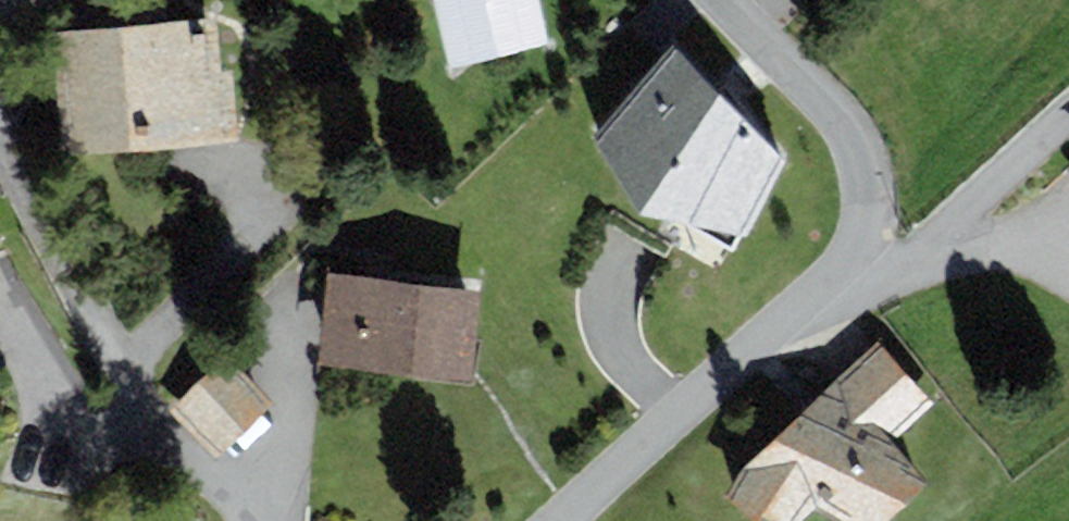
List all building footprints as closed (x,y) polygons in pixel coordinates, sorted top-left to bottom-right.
[(549,42),(539,0),(434,0),(449,65),(549,42)] [(52,31),(63,153),(239,138),(233,69),(221,70),(217,17),(52,31)] [(786,162),(672,42),(595,136),(639,211),(749,234),(786,162)] [(329,275),(319,364),(471,380),(481,292),(329,275)] [(877,342),(745,466),(729,498),(771,520),(801,520),(814,509),(838,520),(894,520),(927,484),(891,440),(933,401),(877,342)] [(226,355),(169,410),(216,459),(273,404),(226,355)]
